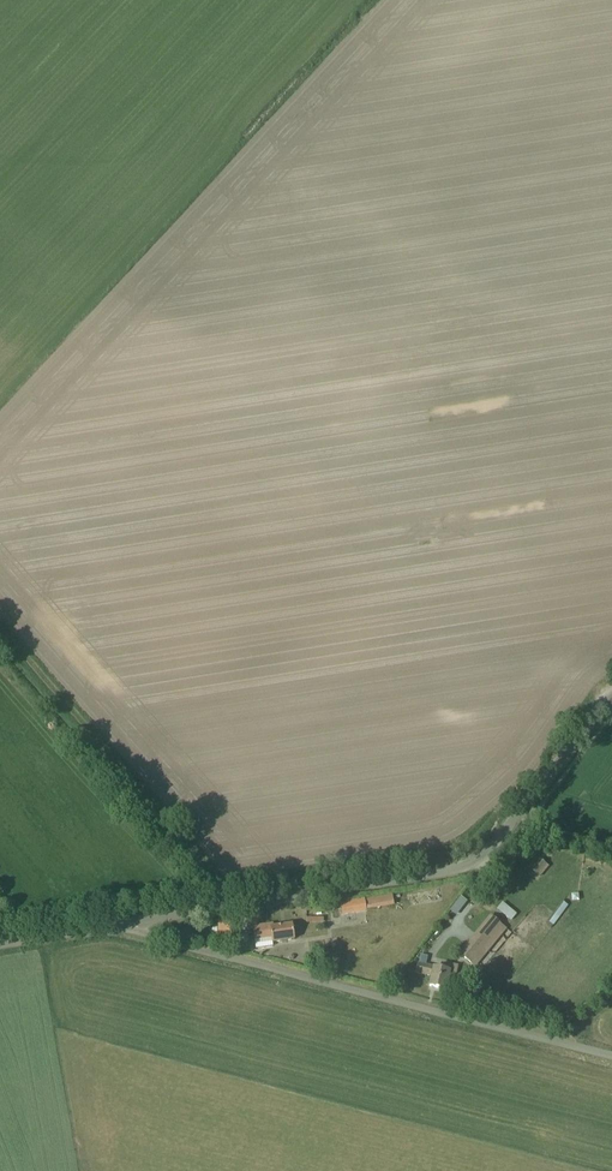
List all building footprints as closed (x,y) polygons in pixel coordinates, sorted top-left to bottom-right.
[(540,859),(531,869),(538,875),(540,876),(548,866),(547,865),(540,859)] [(370,897),(372,909),(394,905),(393,894),(370,897)] [(457,915),(466,900),(459,895),(450,911),(457,915)] [(342,914),(366,910),(364,900),(341,904),(342,914)] [(502,901),(496,909),(511,921),(517,912),(502,901)] [(502,925),(490,916),(459,953),(471,962),(502,925)] [(236,939),(235,931),(233,923),(219,925),(221,941),(236,939)] [(253,926),(255,939),(272,937),(272,943),(294,939),(292,925),(273,927),(273,924),(253,926)] [(432,976),(429,986),(445,989),(449,973),(455,975),(458,965),(443,961),(441,969),(418,964),(416,972),(432,976)]
